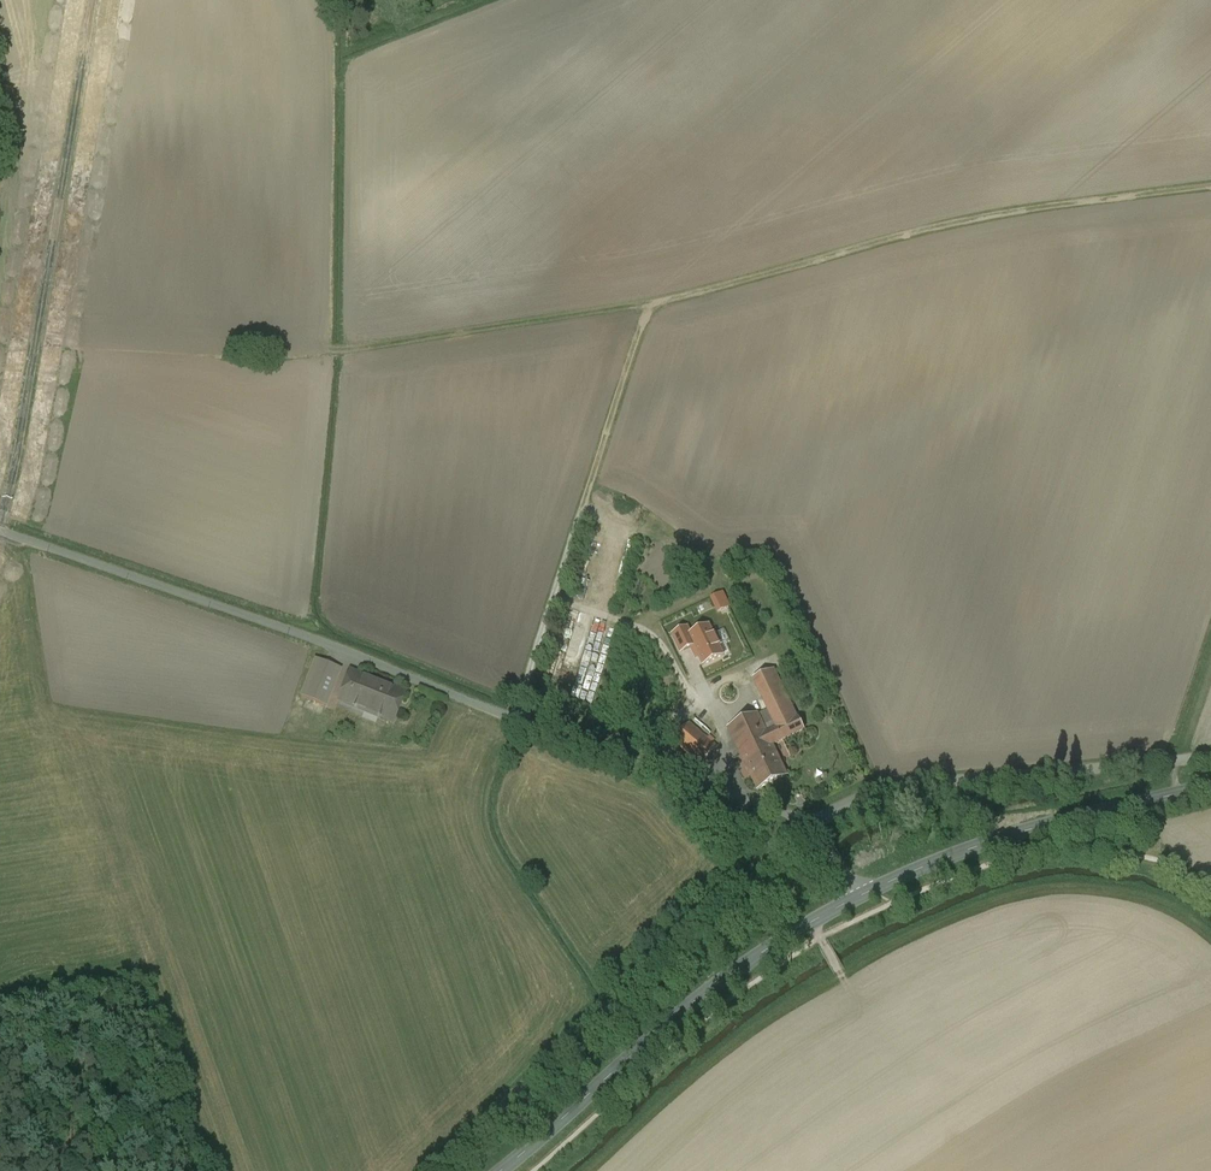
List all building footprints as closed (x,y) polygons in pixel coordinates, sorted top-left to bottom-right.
[(712,605),(666,627),(686,669),(697,664),(706,684),(742,667),(712,605)] [(315,659),(300,696),(327,707),(342,669),(315,659)] [(403,694),(349,672),(338,701),(391,723),(403,694)] [(798,723),(773,675),(757,682),(779,732),(780,731),(798,723)] [(768,736),(757,715),(730,729),(758,790),(787,776),(773,747),(768,737),(768,736)] [(779,732),(768,737),(773,747),(806,733),(800,722),(798,723),(780,731),(779,732)] [(690,724),(674,742),(702,766),(718,748),(690,724)]
